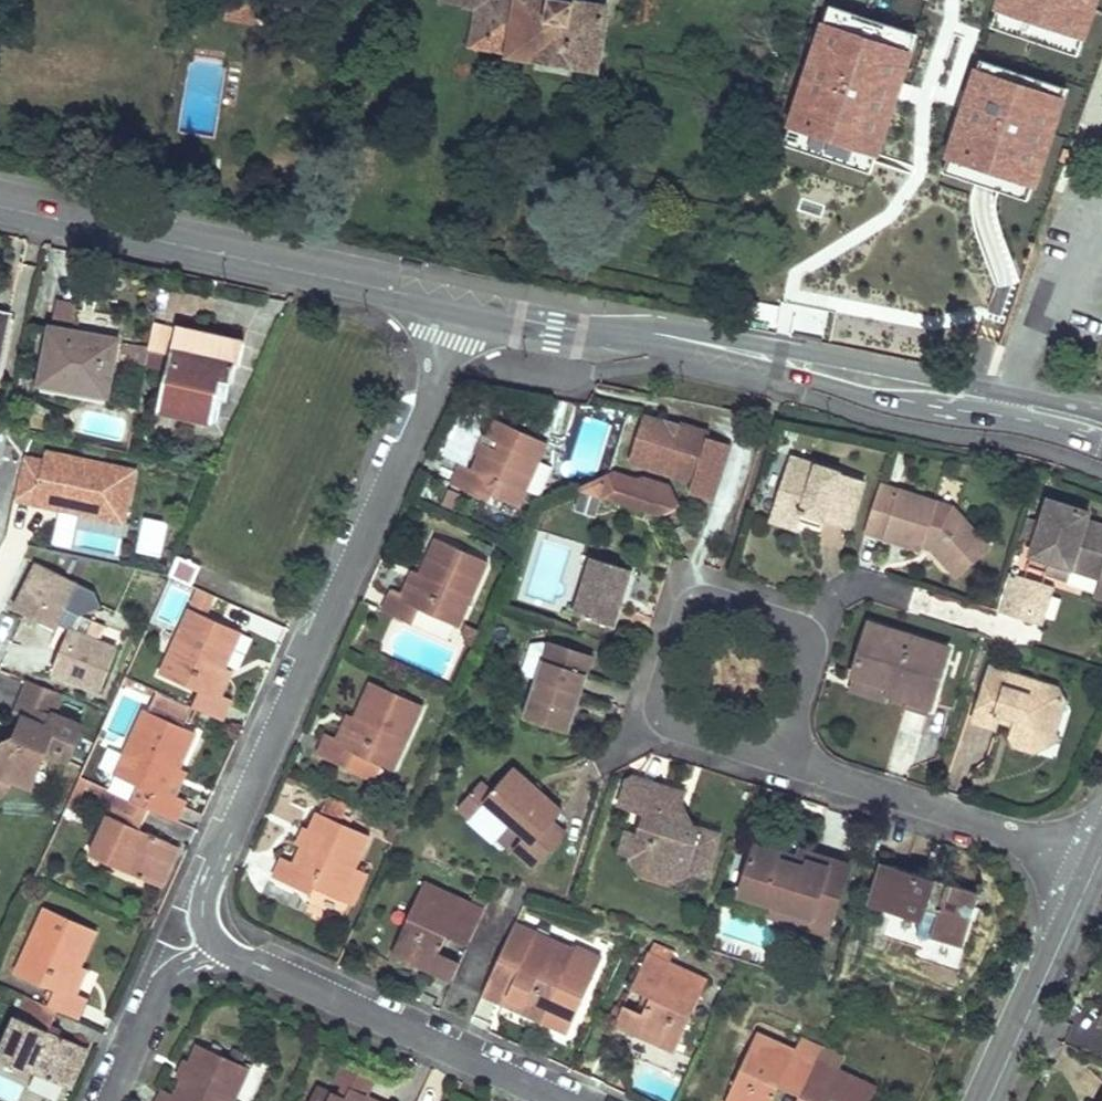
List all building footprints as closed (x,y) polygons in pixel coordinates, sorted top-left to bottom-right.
[(259,14),(260,12),(261,3),(241,0),(232,0),(229,20),(258,24),(259,14)] [(601,37),(607,8),(576,3),(576,0),(442,0),(477,7),(472,45),(535,55),(534,60),(573,66),(573,62),(596,66),(601,37)] [(932,97),(934,97),(936,99),(940,100),(943,101),(946,101),(932,136),(1025,170),(1049,103),(1009,87),(1005,99),(963,84),(964,82),(964,79),(964,78),(964,75),(964,73),(970,57),(951,48),(958,27),(882,0),(867,0),(851,45),(922,72),(921,76),(921,79),(922,82),(923,85),(924,88),(926,91),(928,93),(931,96),(932,97)] [(271,14),(273,5),(261,3),(260,12),(271,14)] [(105,395),(110,369),(116,343),(53,329),(42,382),(105,395)] [(157,411),(212,422),(221,384),(230,386),(238,345),(174,330),(157,411)] [(128,368),(143,372),(147,353),(123,347),(121,356),(130,358),(128,368)] [(665,421),(644,414),(631,457),(694,477),(689,491),(712,498),(729,442),(709,436),(710,431),(667,417),(665,421)] [(460,467),(454,478),(449,490),(486,508),(489,501),(514,512),(544,446),(504,428),(496,444),(506,449),(500,463),(489,458),(481,477),(460,467)] [(496,444),(491,442),(485,456),(489,458),(500,463),(506,449),(496,444)] [(135,474),(43,454),(41,464),(21,460),(11,503),(33,508),(34,501),(124,521),(135,474)] [(867,482),(792,458),(771,520),(800,530),(802,521),(805,513),(827,520),(851,529),(867,482)] [(674,502),(666,485),(653,481),(651,486),(617,475),(616,478),(602,474),(579,490),(599,496),(652,513),(651,512),(674,502)] [(938,503),(882,484),(866,533),(924,552),(925,549),(934,551),(952,571),(985,543),(964,519),(937,510),(938,503)] [(123,527),(124,521),(34,501),(33,508),(123,527)] [(1049,502),(1042,524),(1035,544),(1027,568),(1047,574),(1051,563),(1071,570),(1074,563),(1101,573),(1101,530),(1087,525),(1090,516),(1049,502)] [(953,508),(938,503),(937,510),(964,519),(953,508)] [(827,520),(805,513),(802,521),(825,528),(827,520)] [(1027,519),(1020,539),(1035,544),(1042,524),(1027,519)] [(159,541),(143,537),(139,556),(154,559),(159,541)] [(992,550),(985,543),(952,571),(959,579),(992,550)] [(416,592),(413,591),(407,604),(401,602),(389,596),(381,615),(411,629),(417,616),(456,633),(486,569),(433,546),(417,580),(424,583),(419,593),(416,592)] [(631,568),(590,554),(572,613),(612,626),(631,568)] [(170,576),(190,584),(199,567),(179,558),(170,576)] [(1051,563),(1047,574),(1068,582),(1071,570),(1051,563)] [(1074,563),(1071,570),(1100,581),(1101,575),(1101,573),(1074,563)] [(54,633),(76,587),(35,567),(13,613),(54,633)] [(997,614),(1012,619),(1027,624),(1040,586),(1009,576),(997,614)] [(417,580),(412,578),(401,602),(407,604),(413,591),(416,592),(419,593),(424,583),(417,580)] [(1052,590),(1040,586),(1027,624),(1039,628),(1052,590)] [(197,588),(191,603),(206,611),(212,595),(197,588)] [(213,675),(218,665),(224,668),(241,632),(188,610),(161,674),(198,691),(190,706),(224,721),(233,700),(220,693),(215,691),(220,678),(213,675)] [(949,644),(871,620),(860,656),(883,664),(885,658),(897,663),(894,673),(936,687),(949,644)] [(115,652),(68,633),(51,676),(98,695),(115,652)] [(558,643),(547,640),(521,715),(565,730),(585,671),(552,660),(558,643)] [(552,660),(585,671),(591,654),(558,643),(552,660)] [(883,664),(860,656),(855,670),(891,682),(894,673),(897,663),(885,658),(883,664)] [(220,693),(231,671),(224,668),(218,665),(213,675),(220,678),(215,691),(220,693)] [(1057,691),(988,669),(969,726),(993,734),(999,718),(1013,722),(1007,739),(1012,751),(1033,757),(1041,734),(1054,737),(1063,704),(1057,691)] [(4,801),(11,784),(29,791),(44,756),(66,765),(79,730),(52,719),(60,698),(27,685),(13,719),(31,726),(29,732),(18,729),(13,742),(1,747),(0,747),(0,801),(4,801)] [(352,735),(349,734),(344,745),(339,743),(327,738),(318,755),(347,769),(353,756),(392,773),(422,709),(370,687),(353,723),(361,727),(355,737),(352,735)] [(157,792),(149,808),(152,810),(179,822),(189,800),(176,794),(169,791),(175,780),(169,777),(175,766),(180,768),(187,750),(195,733),(145,709),(118,774),(157,792)] [(353,723),(350,721),(339,743),(344,745),(349,734),(352,735),(355,737),(361,727),(353,723)] [(1054,737),(1041,734),(1033,757),(1059,745),(1054,737)] [(176,794),(186,771),(180,768),(175,766),(169,777),(175,780),(169,791),(176,794)] [(560,812),(510,768),(480,800),(483,803),(522,838),(511,851),(532,870),(564,834),(551,822),(560,812)] [(683,795),(627,778),(618,805),(640,812),(635,832),(627,830),(620,854),(631,858),(640,873),(654,865),(688,876),(700,880),(716,834),(675,822),(683,795)] [(480,800),(470,791),(456,808),(468,820),(483,803),(480,800)] [(152,810),(149,808),(121,796),(113,813),(144,827),(152,810)] [(111,819),(142,832),(144,827),(113,813),(111,819)] [(283,860),(278,870),(273,880),(312,899),(315,891),(340,902),(369,841),(318,818),(309,837),(321,842),(315,856),(304,851),(296,865),(283,860)] [(94,858),(130,873),(166,888),(176,862),(168,858),(173,845),(142,832),(111,819),(94,858)] [(309,837),(305,835),(299,849),(315,856),(321,842),(309,837)] [(176,862),(182,849),(173,845),(168,858),(176,862)] [(780,853),(755,845),(738,895),(770,906),(808,918),(807,921),(829,928),(848,867),(829,861),(826,869),(809,863),(807,870),(778,860),(780,853)] [(799,860),(780,853),(778,860),(807,870),(809,863),(826,869),(829,861),(802,852),(799,860)] [(974,893),(885,864),(871,906),(919,922),(914,938),(929,943),(931,936),(958,945),(974,893)] [(688,876),(654,865),(640,873),(674,884),(688,876)] [(427,890),(413,924),(398,957),(421,968),(425,959),(441,967),(445,958),(468,907),(427,890)] [(808,918),(770,906),(767,917),(826,935),(829,928),(807,921),(808,918)] [(459,940),(472,909),(468,907),(454,938),(459,940)] [(485,915),(479,912),(472,909),(459,940),(471,946),(485,915)] [(61,996),(54,1008),(64,1013),(84,1022),(94,1001),(81,995),(76,993),(81,982),(75,980),(80,970),(86,973),(94,954),(103,935),(51,912),(23,978),(61,996)] [(604,962),(578,949),(576,953),(517,926),(502,958),(524,967),(510,998),(548,1015),(544,1024),(570,1036),(604,962)] [(666,963),(659,960),(652,956),(637,989),(652,994),(666,963)] [(425,959),(421,968),(455,984),(463,967),(445,958),(441,967),(425,959)] [(524,967),(502,958),(485,997),(544,1024),(548,1015),(510,998),(524,967)] [(666,963),(652,994),(657,997),(671,965),(666,963)] [(671,965),(658,995),(648,1018),(645,1024),(662,1032),(657,1042),(679,1051),(710,983),(671,965)] [(81,995),(91,975),(86,973),(80,970),(75,980),(81,982),(76,993),(81,995)] [(64,1013),(54,1008),(34,999),(27,1018),(55,1031),(64,1013)] [(628,1009),(621,1026),(657,1042),(662,1032),(645,1024),(648,1018),(628,1009)] [(24,1022),(54,1036),(55,1031),(27,1018),(24,1022)] [(7,1061),(42,1076),(77,1092),(87,1067),(79,1063),(85,1049),(54,1036),(24,1022),(7,1061)] [(783,1082),(797,1051),(759,1034),(728,1100),(774,1100),(783,1082)] [(87,1067),(94,1053),(85,1049),(79,1063),(87,1067)] [(789,1084),(803,1054),(797,1051),(783,1082),(789,1084)] [(194,1070),(205,1076),(199,1089),(189,1084),(180,1100),(167,1095),(164,1100),(242,1100),(253,1077),(227,1065),(202,1053),(194,1070)] [(789,1084),(804,1092),(817,1061),(803,1054),(789,1084)] [(817,1061),(804,1092),(819,1100),(833,1069),(817,1061)] [(372,1099),(380,1083),(348,1068),(340,1085),(348,1089),(355,1092),(351,1100),(371,1100),(372,1099)] [(194,1070),(190,1069),(184,1081),(189,1084),(199,1089),(205,1076),(194,1070)] [(819,1100),(822,1100),(825,1100),(839,1071),(833,1069),(819,1100)] [(879,1090),(839,1071),(825,1100),(874,1100),(879,1090)] [(355,1092),(348,1089),(343,1100),(345,1100),(351,1100),(355,1092)]
